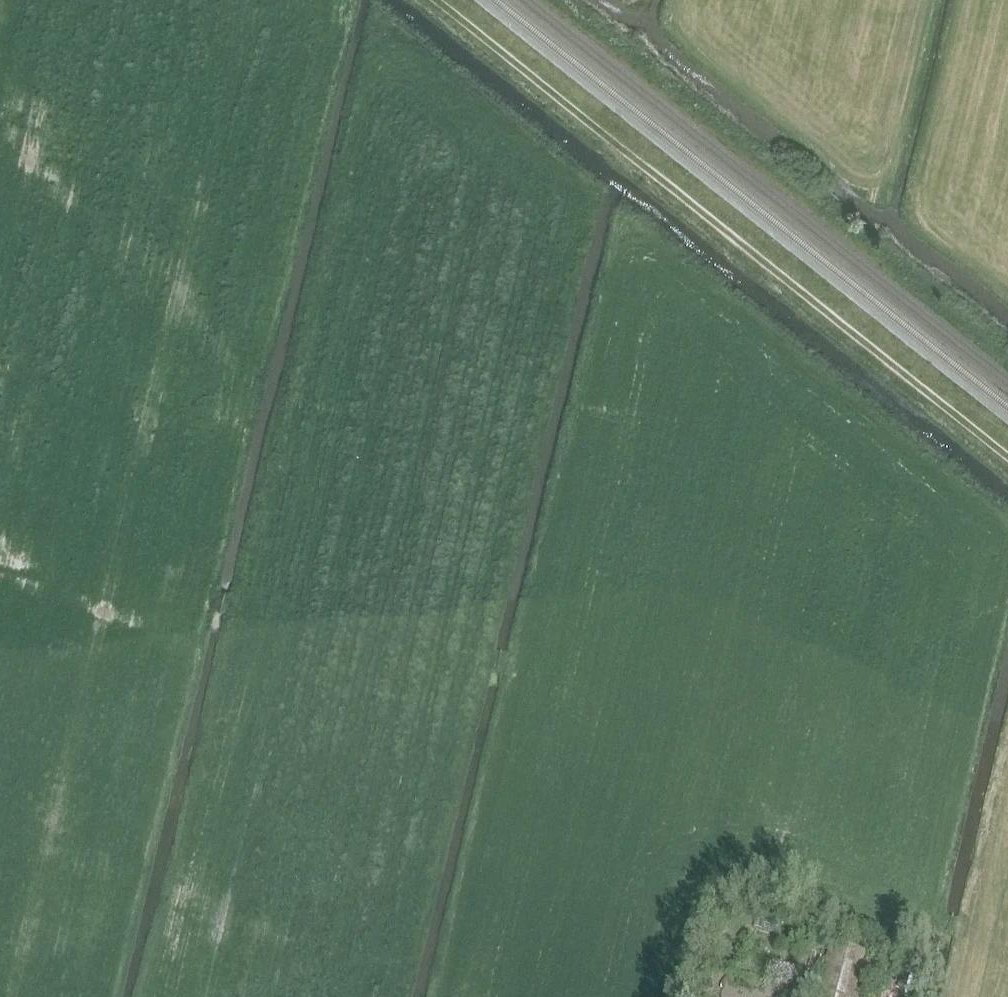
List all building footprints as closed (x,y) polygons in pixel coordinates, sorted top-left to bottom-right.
[(753,927),(776,934),(779,924),(757,917),(753,927)] [(868,956),(829,944),(813,996),(855,996),(868,956)] [(699,987),(711,991),(715,978),(702,974),(699,987)]
